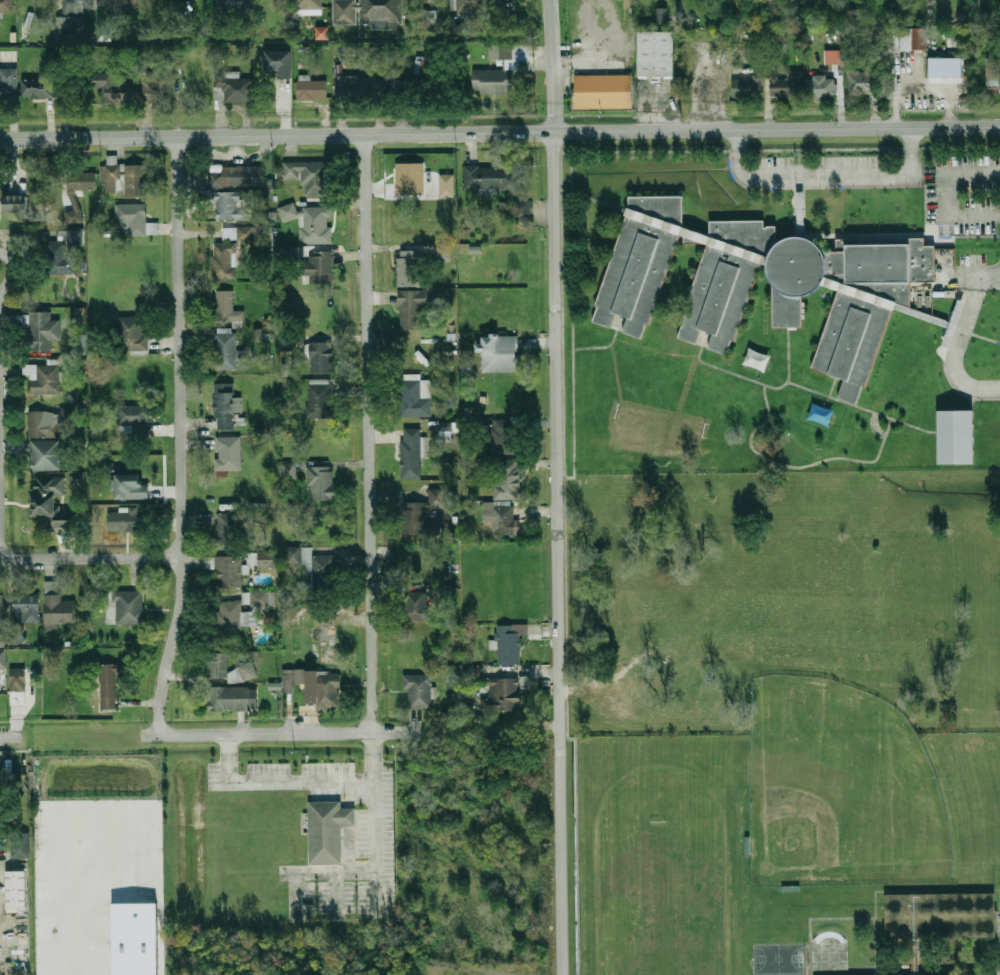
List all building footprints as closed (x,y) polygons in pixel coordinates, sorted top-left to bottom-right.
[(14,12),(14,0),(0,0),(0,12),(14,12)] [(93,17),(93,0),(63,0),(63,17),(93,17)] [(98,9),(133,8),(133,0),(98,0),(98,9)] [(217,10),(252,10),(252,0),(217,0),(217,10)] [(295,9),(321,9),(321,0),(295,0),(295,9)] [(333,27),(402,27),(402,0),(333,0),(333,27)] [(458,11),(485,11),(485,0),(458,0),(458,11)] [(656,24),(667,24),(667,8),(656,8),(656,24)] [(436,10),(424,10),(424,24),(436,24),(436,10)] [(849,21),(857,20),(856,10),(848,10),(849,21)] [(464,24),(449,23),(449,33),(464,34),(464,24)] [(328,27),(316,27),(315,39),(328,39),(328,27)] [(97,41),(112,41),(112,28),(97,28),(97,41)] [(927,28),(888,28),(888,51),(927,51),(927,28)] [(675,31),(639,31),(639,76),(675,76),(675,31)] [(181,73),(180,46),(167,47),(168,72),(139,72),(140,102),(172,101),(171,74),(181,73)] [(486,59),(533,59),(533,46),(486,46),(486,59)] [(842,65),(842,50),(824,50),(825,65),(842,65)] [(265,51),(265,73),(279,73),(279,79),(292,79),(292,51),(265,51)] [(929,77),(963,77),(963,57),(929,57),(929,77)] [(999,87),(999,57),(986,57),(986,87),(999,87)] [(0,69),(0,95),(17,95),(17,69),(0,69)] [(473,94),(503,94),(503,70),(473,70),(473,94)] [(801,70),(786,70),(786,76),(770,76),(770,97),(801,97),(801,70)] [(215,71),(215,102),(252,102),(252,78),(240,78),(239,71),(215,71)] [(847,71),(847,94),(881,94),(881,71),(847,71)] [(88,89),(123,89),(123,73),(88,73),(88,89)] [(576,108),(633,108),(633,75),(576,75),(576,108)] [(761,97),(761,75),(732,75),(732,97),(761,97)] [(54,97),(54,77),(22,77),(22,97),(54,97)] [(836,77),(806,77),(806,99),(836,99),(836,77)] [(356,78),(338,78),(338,91),(356,91),(356,78)] [(297,100),(329,100),(329,80),(297,80),(297,100)] [(329,161),(283,161),(283,180),(304,180),(304,195),(329,195),(329,161)] [(395,195),(423,195),(423,163),(395,163),(395,195)] [(123,197),(146,196),(145,164),(100,165),(101,193),(123,193),(123,197)] [(464,166),(464,189),(517,189),(517,166),(464,166)] [(208,168),(209,187),(265,186),(264,167),(208,168)] [(96,191),(96,168),(68,169),(69,211),(66,211),(66,224),(80,224),(80,191),(96,191)] [(249,220),(249,206),(241,206),(241,192),(214,192),(214,220),(249,220)] [(3,195),(3,212),(27,212),(27,195),(3,195)] [(628,207),(629,207),(629,197),(682,196),(683,226),(710,236),(710,221),(763,221),(763,227),(766,227),(766,225),(775,225),(775,243),(782,238),(790,235),(798,235),(810,238),(819,245),(822,250),(844,249),(844,242),(910,241),(910,238),(925,237),(925,245),(925,246),(935,246),(936,281),(926,281),(911,281),(910,281),(910,308),(896,303),(894,311),(867,387),(863,385),(856,404),(839,398),(845,379),(812,367),(837,290),(819,284),(814,289),(808,293),(801,295),(802,326),(772,326),(772,285),(768,278),(765,265),(760,263),(732,339),(731,339),(726,355),(708,349),(714,333),(702,329),(697,344),(678,337),(684,322),(681,321),(708,244),(703,242),(684,243),(684,235),(680,234),(647,323),(646,323),(640,338),(623,332),(629,316),(617,312),(612,327),(593,320),(598,305),(595,304),(626,216),(625,215),(628,207)] [(529,220),(529,201),(515,201),(515,220),(529,220)] [(510,217),(511,202),(500,202),(499,217),(510,217)] [(115,224),(129,224),(129,235),(158,235),(157,224),(146,224),(146,204),(115,204),(115,224)] [(332,243),(331,207),(294,208),(294,205),(281,205),(282,219),(299,218),(300,244),(332,243)] [(251,227),(238,227),(238,238),(251,238),(251,227)] [(236,239),(236,228),(223,229),(224,240),(236,239)] [(58,241),(46,240),(45,273),(75,273),(75,247),(84,247),(85,230),(58,230),(58,241)] [(212,279),(236,279),(236,243),(212,243),(212,279)] [(397,287),(420,287),(420,250),(397,250),(397,287)] [(332,252),(310,252),(310,284),(332,284),(332,252)] [(244,311),(233,311),(233,290),(215,290),(215,321),(244,321),(244,311)] [(399,331),(425,331),(425,290),(399,290),(399,331)] [(85,322),(84,308),(75,308),(76,322),(85,322)] [(51,313),(16,313),(16,326),(28,326),(28,352),(51,352),(51,313)] [(118,316),(118,351),(146,351),(146,316),(118,316)] [(214,333),(214,370),(236,370),(236,333),(214,333)] [(84,334),(75,334),(75,352),(84,352),(84,334)] [(482,372),(518,372),(518,335),(482,335),(482,372)] [(332,373),(332,343),(309,343),(309,373),(332,373)] [(60,365),(22,365),(22,375),(30,375),(30,395),(60,395),(60,365)] [(431,417),(431,379),(400,379),(400,417),(431,417)] [(307,419),(331,419),(331,382),(307,382),(307,419)] [(234,383),(214,384),(215,431),(234,431),(234,383)] [(118,405),(118,427),(134,427),(134,434),(148,434),(148,405),(118,405)] [(939,411),(977,411),(976,466),(938,465),(939,411)] [(29,438),(58,438),(58,412),(29,412),(29,438)] [(490,419),(490,454),(516,454),(516,419),(490,419)] [(448,431),(449,423),(440,422),(439,431),(448,431)] [(401,428),(401,479),(420,479),(420,428),(401,428)] [(216,471),(241,471),(241,437),(216,437),(216,471)] [(59,441),(30,441),(30,470),(59,470),(59,441)] [(519,499),(519,459),(493,459),(493,499),(519,499)] [(285,480),(297,479),(296,464),(283,464),(285,480)] [(336,501),(335,467),(309,467),(309,501),(336,501)] [(82,483),(82,474),(69,474),(69,483),(82,483)] [(140,474),(112,475),(113,500),(149,499),(149,485),(140,485),(140,474)] [(48,528),(75,528),(75,514),(63,513),(63,482),(32,482),(32,517),(48,517),(48,528)] [(428,489),(429,502),(445,501),(445,489),(428,489)] [(425,502),(403,502),(403,535),(425,535),(425,502)] [(516,536),(516,507),(490,507),(490,536),(516,536)] [(139,508),(118,508),(118,513),(108,513),(108,531),(148,531),(148,516),(139,516),(139,508)] [(217,513),(217,550),(239,550),(239,513),(217,513)] [(312,547),(286,547),(287,565),(307,565),(307,590),(336,590),(335,556),(312,556),(312,547)] [(274,566),(274,552),(257,552),(257,567),(274,566)] [(217,588),(242,587),(241,556),(204,557),(204,569),(217,568),(217,588)] [(74,601),(61,601),(61,591),(54,591),(54,582),(44,582),(45,624),(74,624),(74,601)] [(107,624),(143,624),(143,591),(107,591),(107,624)] [(269,605),(268,591),(249,592),(250,605),(269,605)] [(403,620),(430,620),(430,592),(403,592),(403,620)] [(13,594),(13,622),(40,622),(40,594),(13,594)] [(216,601),(216,631),(241,631),(241,601),(216,601)] [(497,663),(519,663),(519,625),(497,625),(497,663)] [(225,671),(219,671),(219,661),(208,661),(208,677),(225,677),(225,671)] [(101,708),(117,708),(117,664),(101,664),(101,708)] [(304,684),(304,669),(283,669),(283,691),(294,691),(294,684),(304,684)] [(480,711),(520,711),(520,678),(483,678),(483,669),(471,669),(471,682),(487,682),(487,698),(480,698),(480,711)] [(338,671),(305,671),(306,706),(339,706),(338,671)] [(409,689),(409,708),(431,708),(431,674),(404,674),(404,689),(409,689)] [(11,691),(26,691),(26,676),(11,676),(11,691)] [(257,686),(208,686),(208,711),(257,711),(257,686)] [(13,780),(13,763),(0,763),(0,780),(13,780)] [(309,801),(343,801),(343,809),(356,809),(356,826),(343,827),(344,864),(310,865),(309,801)] [(30,858),(30,832),(13,832),(13,858),(30,858)] [(6,870),(6,907),(26,907),(26,870),(6,870)] [(158,903),(112,904),(113,974),(158,974),(158,903)]
